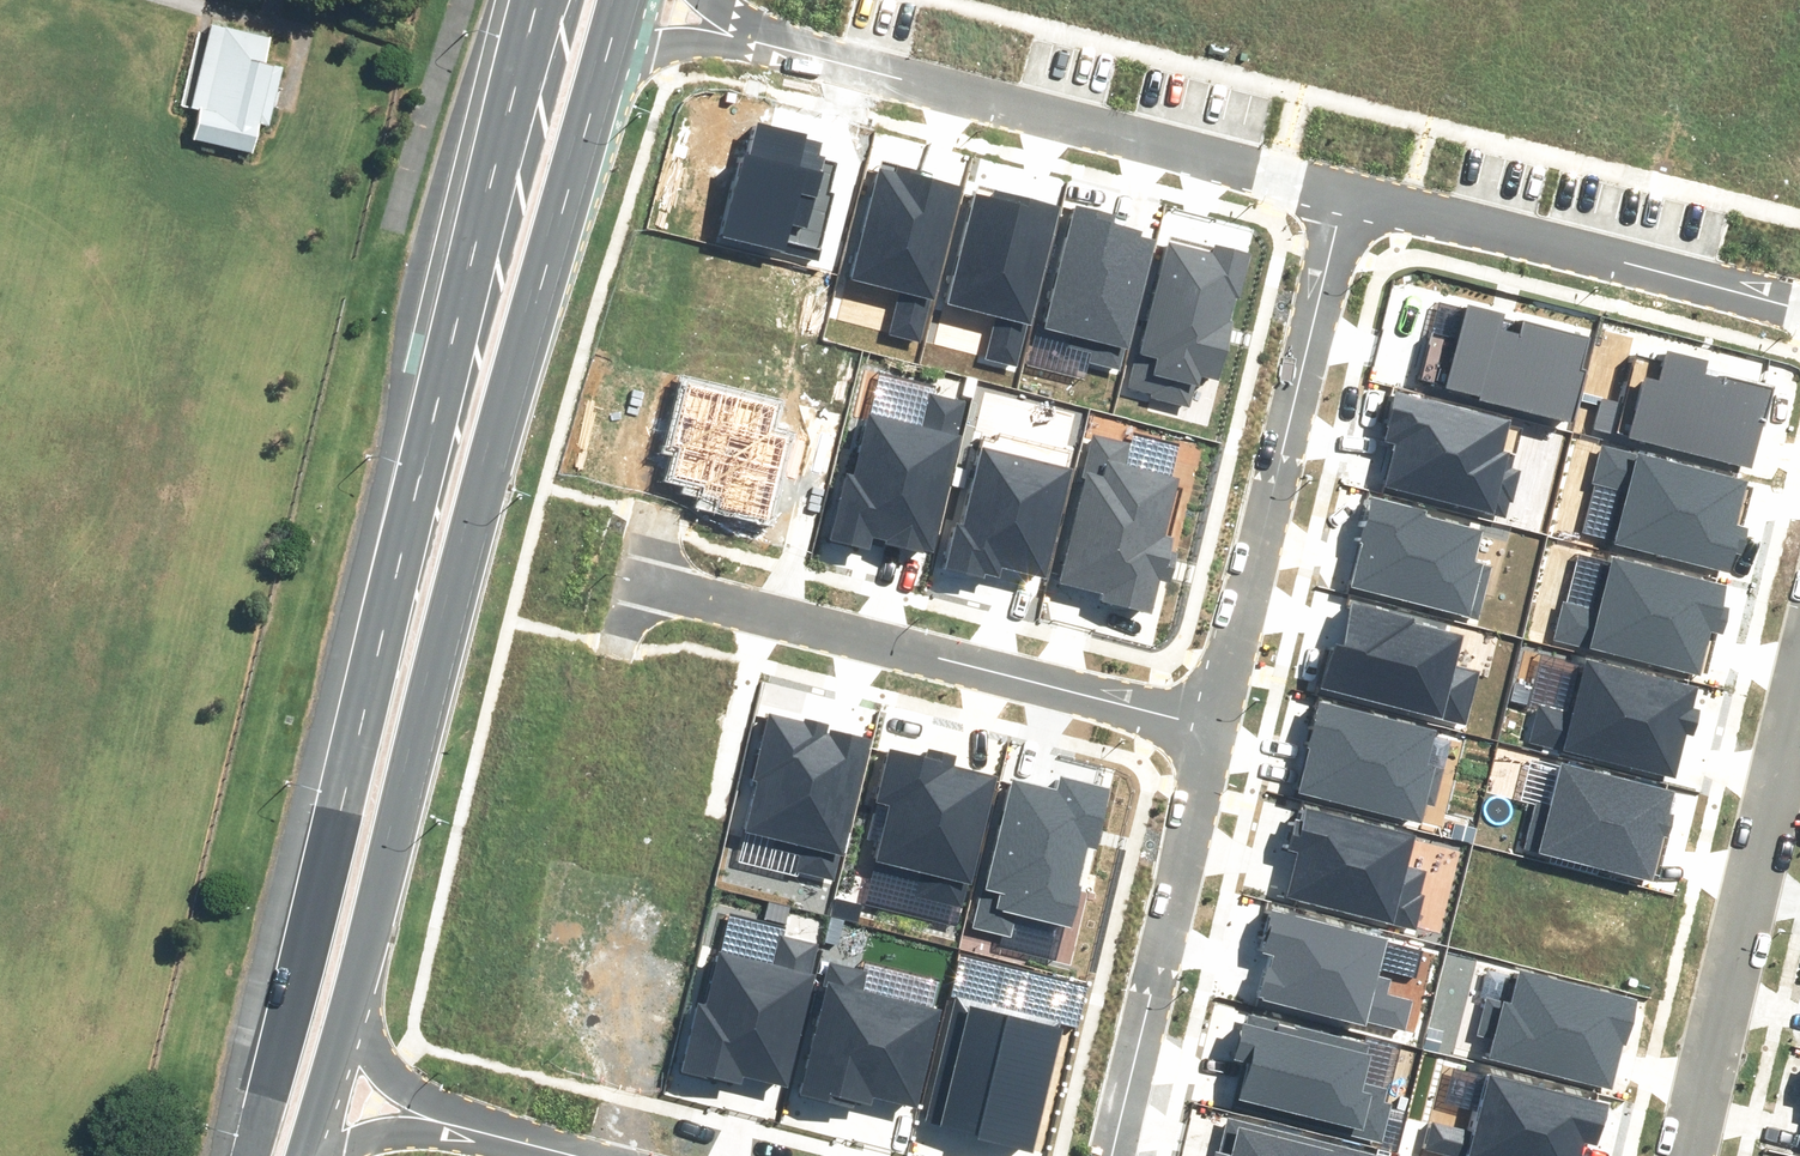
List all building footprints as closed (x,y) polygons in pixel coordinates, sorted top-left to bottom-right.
[(272,35),(213,22),(209,36),(198,33),(181,106),(192,109),(193,105),(200,107),(193,137),(253,151),(261,120),(270,122),(284,63),(266,59),(272,35)] [(1297,793),(1422,824),(1427,804),(1435,807),(1451,741),(1436,737),(1437,731),(1320,702),(1297,793)] [(797,872),(834,881),(840,855),(844,856),(872,740),(831,730),(830,734),(827,733),(829,724),(805,718),(804,722),(769,713),(752,781),(758,782),(745,832),(778,840),(776,849),(801,855),(797,872)] [(918,896),(962,907),(968,885),(971,886),(999,777),(955,766),(958,755),(929,748),(926,758),(888,748),(875,801),(890,805),(876,862),(923,874),(918,896)] [(972,927),(1011,937),(1016,915),(1072,928),(1082,886),(1080,885),(1089,847),(1097,849),(1112,789),(1061,777),(1057,791),(1012,780),(994,855),(989,854),(972,927)] [(745,1077),(788,1088),(817,974),(812,973),(819,945),(779,935),(772,963),(721,950),(707,1004),(700,1002),(682,1071),(742,1086),(745,1077)] [(917,1108),(942,1009),(863,989),(868,972),(830,963),(824,986),(827,987),(800,1095),(853,1108),(855,1101),(871,1105),(873,1097),(917,1108)] [(1033,1153),(1063,1028),(1060,1028),(1061,1022),(956,997),(925,1127),(1033,1153)]
